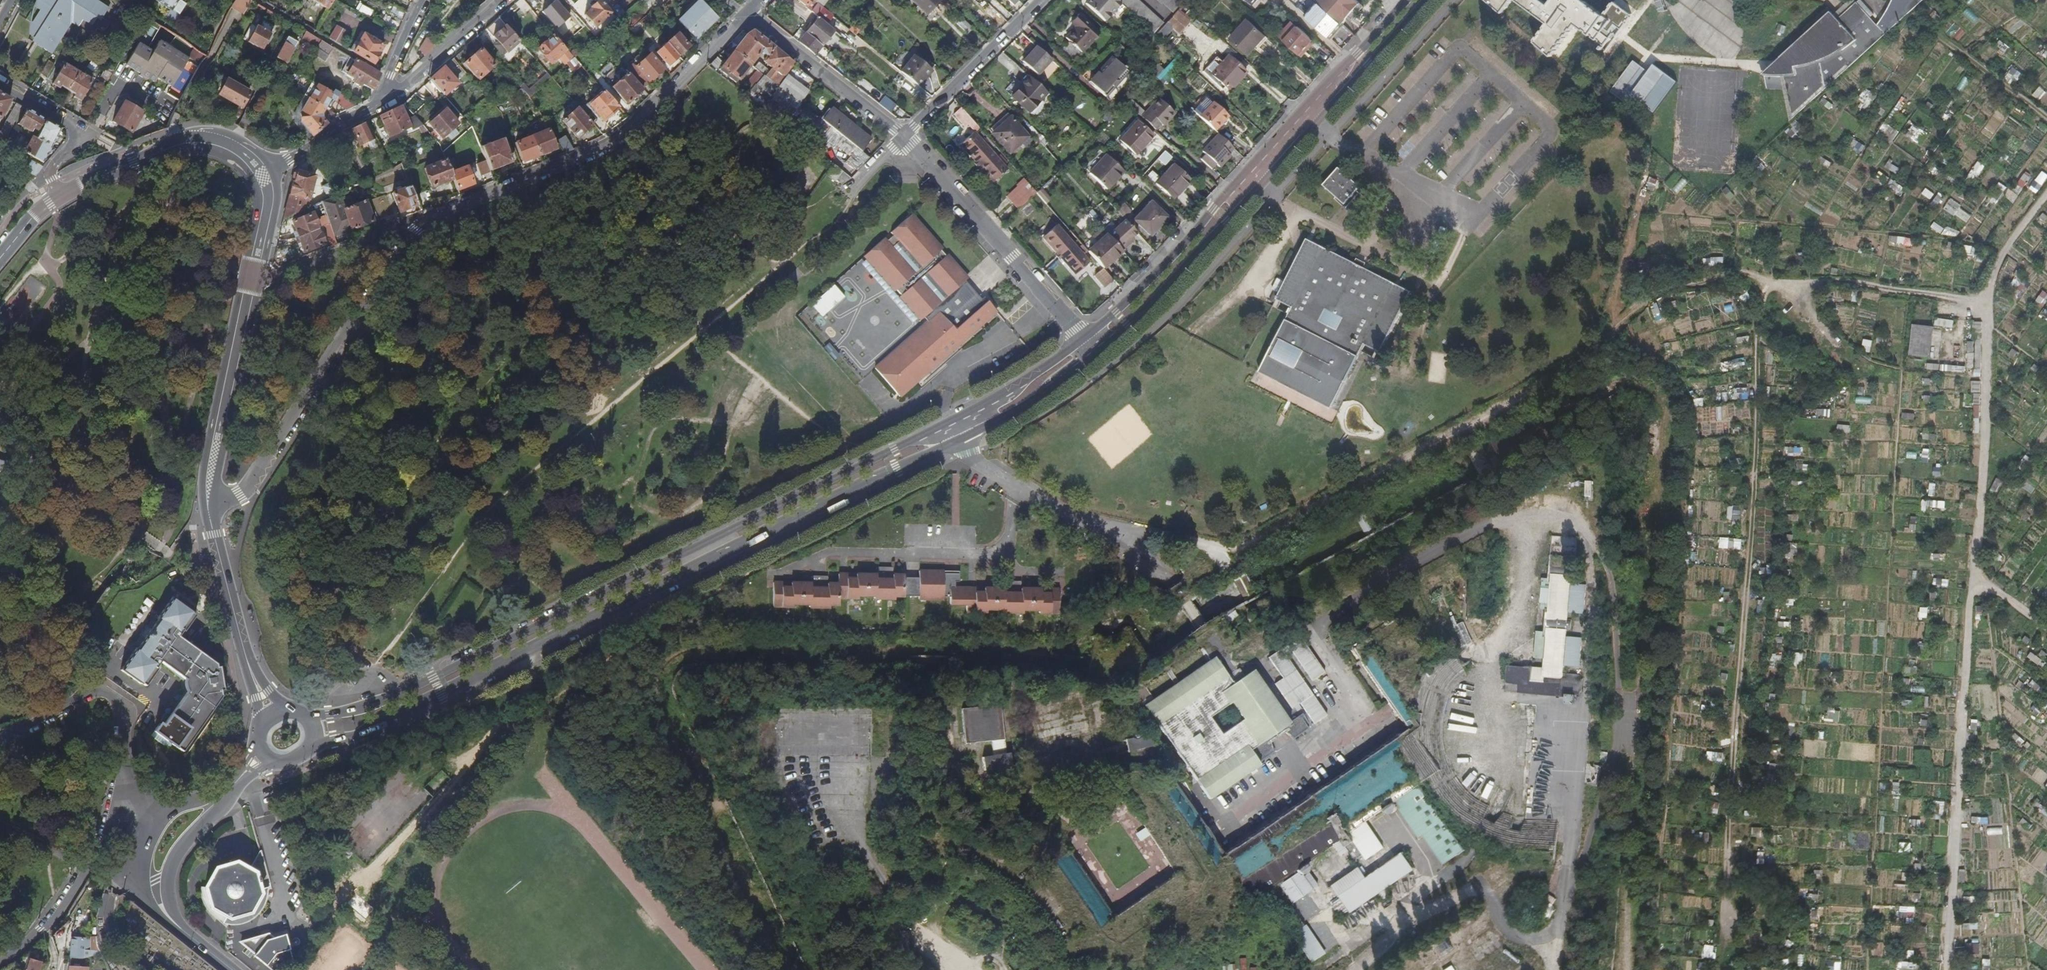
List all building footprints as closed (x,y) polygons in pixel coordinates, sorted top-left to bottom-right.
[(62,36),(71,21),(78,25),(82,18),(91,23),(96,15),(100,18),(108,6),(99,0),(35,0),(33,5),(26,18),(31,21),(30,25),(30,31),(29,33),(30,35),(31,37),(32,37),(35,36),(36,33),(41,36),(40,39),(47,42),(43,48),(52,54),(62,36)] [(171,9),(172,7),(180,12),(185,3),(181,0),(157,0),(171,9)] [(234,8),(246,14),(253,2),(250,0),(238,0),(234,8)] [(333,0),(311,0),(327,10),(333,0)] [(515,4),(525,15),(532,9),(524,0),(520,0),(515,4)] [(532,9),(533,10),(542,3),(539,0),(524,0),(532,9)] [(612,13),(600,0),(591,8),(592,9),(585,15),(597,27),(612,13)] [(719,18),(704,0),(702,0),(680,19),(697,38),(719,18)] [(807,8),(813,1),(812,0),(796,0),(807,8)] [(913,1),(927,14),(940,1),(939,0),(914,0),(913,1)] [(1118,0),(1089,0),(1086,3),(1106,20),(1121,3),(1118,0)] [(1121,3),(1154,33),(1163,24),(1137,0),(1118,0),(1121,3)] [(1179,0),(1159,0),(1173,12),(1182,3),(1179,0)] [(1296,8),(1305,16),(1318,3),(1314,0),(1303,0),(1296,8)] [(1329,40),(1360,3),(1356,0),(1319,0),(1304,19),(1329,40)] [(1657,11),(1666,10),(1663,0),(1654,0),(1657,11)] [(1875,26),(1874,28),(1869,22),(1870,20),(1869,18),(1855,3),(1837,19),(1826,8),(1789,41),(1790,48),(1776,61),(1764,60),(1760,75),(1783,76),(1791,118),(1899,21),(1923,0),(1891,0),(1884,14),(1875,26)] [(1855,3),(1869,18),(1872,15),(1859,0),(1855,3)] [(812,13),(818,5),(815,2),(813,1),(807,8),(812,13)] [(354,11),(370,16),(372,9),(357,4),(354,11)] [(829,26),(835,18),(818,5),(812,13),(818,18),(829,26)] [(1163,40),(1171,30),(1178,36),(1191,20),(1177,9),(1156,34),(1163,40)] [(1099,32),(1079,13),(1070,22),(1075,26),(1065,37),(1081,52),(1099,32)] [(181,19),(173,14),(169,21),(177,26),(181,19)] [(969,35),(974,29),(962,17),(957,23),(969,35)] [(500,18),(487,29),(508,52),(521,41),(500,18)] [(822,46),(834,30),(829,26),(818,18),(806,33),(822,46)] [(1231,38),(1249,55),(1265,36),(1248,20),(1231,38)] [(255,25),(248,37),(264,46),(274,28),(263,21),(259,28),(255,25)] [(1182,38),(1192,48),(1203,36),(1193,27),(1182,38)] [(1299,27),(1285,42),(1301,56),(1314,41),(1299,27)] [(329,38),(340,45),(346,34),(335,28),(329,38)] [(635,34),(631,29),(625,34),(629,39),(635,34)] [(678,32),(667,41),(679,55),(689,46),(678,32)] [(746,36),(734,52),(751,65),(762,51),(768,57),(764,62),(772,69),(770,71),(759,62),(754,67),(758,71),(764,75),(779,87),(785,79),(784,78),(794,64),(753,32),(746,36)] [(798,42),(815,54),(822,46),(806,33),(798,42)] [(322,46),(325,42),(311,34),(309,38),(322,46)] [(352,52),(373,63),(383,46),(363,34),(352,52)] [(538,49),(551,64),(566,51),(553,37),(538,49)] [(285,39),(275,57),(285,62),(295,45),(285,39)] [(422,39),(417,53),(428,56),(432,43),(422,39)] [(156,81),(158,77),(173,86),(190,58),(160,40),(153,51),(138,42),(126,64),(156,81)] [(679,55),(667,41),(656,51),(668,65),(679,55)] [(1996,46),(2001,50),(2005,45),(2000,41),(1996,46)] [(327,64),(337,49),(325,42),(322,46),(316,56),(327,64)] [(2004,55),(2010,49),(2005,45),(2001,50),(2000,51),(2004,55)] [(1051,59),(1037,46),(1023,60),(1037,73),(1051,59)] [(85,60),(89,52),(84,48),(78,56),(85,60)] [(571,52),(575,57),(580,52),(576,48),(571,52)] [(464,63),(479,80),(496,65),(481,49),(464,63)] [(649,81),(665,67),(651,51),(635,66),(649,81)] [(751,65),(734,52),(719,70),(736,83),(751,65)] [(901,72),(919,86),(933,69),(915,55),(901,72)] [(347,75),(355,60),(349,57),(341,72),(347,75)] [(575,57),(568,63),(575,71),(582,64),(575,57)] [(1128,73),(1112,57),(1090,82),(1106,97),(1128,73)] [(1212,77),(1230,93),(1247,74),(1230,58),(1212,77)] [(48,59),(40,74),(47,77),(55,63),(48,59)] [(362,84),(373,90),(379,75),(355,60),(347,75),(354,79),(353,82),(361,86),(362,84)] [(1656,114),(1677,81),(1653,65),(1649,71),(1632,60),(1611,93),(1629,104),(1633,99),(1656,114)] [(99,77),(108,82),(116,68),(107,62),(99,77)] [(59,86),(67,91),(78,72),(64,64),(51,84),(58,88),(59,86)] [(1158,64),(1151,71),(1154,74),(1156,77),(1164,69),(1158,64)] [(78,72),(67,91),(74,95),(73,97),(79,101),(91,80),(81,74),(84,67),(81,66),(78,72)] [(443,67),(430,80),(444,96),(457,83),(444,68),(443,67)] [(2014,86),(2023,74),(2013,67),(2004,79),(2014,86)] [(303,75),(308,77),(312,71),(307,68),(303,75)] [(266,76),(274,80),(277,74),(269,69),(266,76)] [(746,87),(752,91),(757,84),(764,75),(758,71),(746,87)] [(627,102),(643,88),(628,72),(612,85),(627,102)] [(764,75),(757,84),(776,98),(783,90),(779,87),(764,75)] [(1963,92),(1969,78),(1962,75),(1956,89),(1963,92)] [(1047,93),(1029,77),(1012,97),(1030,113),(1047,93)] [(796,100),(801,104),(809,94),(797,85),(789,94),(790,95),(791,96),(795,99),(796,100)] [(2040,85),(2032,95),(2037,99),(2045,89),(2040,85)] [(218,99),(240,111),(247,98),(225,86),(218,99)] [(346,111),(357,105),(335,91),(332,96),(317,87),(311,96),(295,86),(292,90),(305,97),(309,100),(325,108),(330,100),(346,111)] [(1857,99),(1867,107),(1876,97),(1867,88),(1857,99)] [(620,106),(605,90),(590,103),(605,119),(620,106)] [(974,90),(970,95),(990,113),(995,108),(974,90)] [(790,95),(789,94),(785,92),(777,102),(782,106),(790,95)] [(9,99),(0,94),(0,116),(9,99)] [(1070,100),(1075,104),(1080,100),(1075,95),(1070,100)] [(1207,95),(1193,110),(1200,117),(1214,102),(1207,95)] [(787,110),(795,99),(791,96),(783,106),(787,110)] [(301,113),(309,100),(305,97),(296,112),(298,128),(307,140),(312,136),(303,124),(301,113)] [(884,97),(879,103),(890,111),(894,105),(884,97)] [(1159,99),(1142,118),(1156,131),(1161,125),(1163,127),(1175,113),(1159,99)] [(321,116),(325,108),(309,100),(301,113),(303,124),(312,136),(327,124),(321,116)] [(793,115),(801,104),(796,100),(788,111),(793,115)] [(134,104),(130,101),(128,104),(123,102),(112,122),(130,133),(141,113),(132,107),(134,104)] [(1214,102),(1200,117),(1214,130),(1228,115),(1214,102)] [(16,103),(5,123),(12,126),(23,107),(16,103)] [(832,128),(823,121),(803,105),(795,115),(824,138),(832,128)] [(400,106),(379,116),(390,137),(410,126),(412,130),(422,125),(414,116),(407,120),(400,106)] [(594,124),(578,106),(562,119),(578,137),(594,124)] [(34,139),(44,119),(26,108),(17,124),(30,132),(28,136),(31,137),(34,139)] [(327,124),(337,116),(325,108),(321,116),(327,124)] [(838,133),(862,151),(872,139),(833,108),(823,121),(832,128),(833,129),(838,133)] [(974,121),(962,108),(954,115),(966,128),(969,125),(974,121)] [(429,125),(442,139),(458,125),(445,110),(429,125)] [(990,134),(1008,116),(1005,113),(987,130),(990,134)] [(237,126),(246,132),(254,119),(244,114),(237,126)] [(1228,115),(1214,130),(1217,133),(1223,126),(1224,128),(1232,119),(1228,115)] [(1030,139),(1008,116),(990,134),(1007,152),(1020,141),(1024,145),(1030,139)] [(50,147),(60,128),(44,119),(34,139),(50,147)] [(974,121),(969,125),(975,133),(980,128),(974,121)] [(367,122),(352,130),(360,146),(375,138),(367,122)] [(1795,138),(1801,126),(1794,122),(1788,135),(1795,138)] [(1891,145),(1899,132),(1885,122),(1876,135),(1891,145)] [(0,146),(10,130),(12,127),(12,126),(5,123),(0,132),(0,146)] [(1136,155),(1152,137),(1137,123),(1121,141),(1136,155)] [(1921,140),(1925,132),(1913,124),(1908,133),(1921,140)] [(830,143),(838,133),(833,129),(825,140),(830,143)] [(531,136),(538,155),(555,148),(548,130),(531,136)] [(690,143),(694,146),(703,135),(699,131),(690,143)] [(1009,171),(975,133),(961,145),(995,183),(1009,171)] [(556,140),(564,153),(573,149),(565,135),(556,140)] [(1228,153),(1233,148),(1218,135),(1202,152),(1206,156),(1203,160),(1213,170),(1217,166),(1220,169),(1231,157),(1228,153)] [(522,161),(538,155),(531,136),(515,142),(522,161)] [(1851,136),(1846,143),(1860,153),(1865,146),(1851,136)] [(42,163),(50,147),(34,139),(31,137),(30,140),(23,153),(42,163)] [(337,158),(346,153),(339,138),(330,144),(337,158)] [(480,147),(489,170),(511,163),(503,139),(480,147)] [(855,149),(845,161),(856,170),(862,161),(857,158),(860,153),(855,149)] [(1106,156),(1102,152),(1086,169),(1107,189),(1124,171),(1107,155),(1106,156)] [(23,170),(35,176),(42,167),(29,160),(23,170)] [(452,179),(450,173),(445,160),(424,168),(431,187),(452,179)] [(298,167),(285,219),(305,209),(308,199),(311,199),(316,176),(306,173),(308,164),(306,161),(298,167)] [(1978,177),(1984,166),(1977,161),(1970,172),(1978,177)] [(1888,162),(1885,168),(1898,174),(1901,168),(1888,162)] [(1333,176),(1340,166),(1339,164),(1321,184),(1343,204),(1348,200),(1350,202),(1345,208),(1357,218),(1371,202),(1358,190),(1362,186),(1350,175),(1343,185),(1333,176)] [(798,195),(814,171),(807,165),(791,191),(798,195)] [(835,183),(844,173),(836,166),(827,176),(835,183)] [(1350,175),(1340,166),(1333,176),(1343,185),(1350,175)] [(452,179),(456,190),(472,183),(466,167),(450,173),(452,179)] [(1158,185),(1174,200),(1191,182),(1175,167),(1158,185)] [(1901,194),(1905,187),(1878,172),(1874,179),(1901,194)] [(1658,180),(1652,177),(1648,189),(1654,191),(1658,180)] [(1019,188),(1024,193),(1031,186),(1027,181),(1019,188)] [(326,199),(334,196),(328,184),(321,188),(326,199)] [(399,212),(417,205),(410,185),(391,193),(399,212)] [(1014,204),(1018,209),(1037,192),(1031,186),(1024,193),(1014,204)] [(1934,194),(1926,188),(1922,193),(1930,199),(1934,194)] [(2004,199),(2014,203),(2017,197),(2008,192),(2004,199)] [(328,224),(334,236),(373,221),(366,201),(344,209),(339,196),(320,203),(328,224)] [(1961,206),(1951,199),(1943,208),(1954,216),(1961,206)] [(896,228),(949,291),(966,276),(948,254),(946,256),(941,250),(943,249),(927,202),(896,228)] [(1133,220),(1149,235),(1165,218),(1149,203),(1133,220)] [(293,221),(299,237),(318,229),(312,213),(293,221)] [(1124,218),(1106,234),(1119,248),(1131,238),(1137,232),(1124,218)] [(322,227),(331,247),(337,245),(334,236),(328,224),(322,227)] [(1075,274),(1089,262),(1057,225),(1043,238),(1075,274)] [(1945,226),(1943,233),(1951,236),(1954,229),(1945,226)] [(927,314),(954,348),(956,347),(979,327),(963,308),(949,291),(896,228),(891,232),(894,235),(888,240),(885,237),(878,244),(934,307),(927,314)] [(318,229),(299,237),(305,252),(324,244),(318,229)] [(1088,251),(1103,268),(1121,251),(1119,248),(1106,234),(1103,237),(1088,251)] [(1889,236),(1888,243),(1911,245),(1912,238),(1889,236)] [(1119,248),(1121,251),(1133,240),(1131,238),(1119,248)] [(1295,392),(1331,408),(1364,341),(1384,351),(1414,289),(1363,266),(1360,265),(1305,238),(1277,298),(1291,306),(1258,373),(1295,392)] [(937,364),(954,348),(927,314),(934,307),(878,244),(865,255),(895,290),(897,289),(902,295),(901,296),(921,319),(924,317),(928,321),(913,334),(937,364)] [(1977,255),(1978,247),(1966,246),(1965,254),(1977,255)] [(1094,277),(1104,287),(1112,280),(1102,269),(1094,277)] [(963,308),(979,327),(997,311),(985,297),(982,299),(975,305),(959,286),(966,280),(968,278),(966,276),(949,291),(963,308)] [(975,305),(982,299),(966,280),(959,286),(975,305)] [(1229,281),(1218,291),(1224,297),(1235,286),(1229,281)] [(833,285),(810,305),(822,317),(844,297),(833,285)] [(2035,300),(2041,304),(2046,296),(2046,293),(2042,290),(2035,300)] [(17,292),(14,304),(28,307),(31,295),(17,292)] [(1656,302),(1649,307),(1658,321),(1666,317),(1656,302)] [(1235,306),(1224,316),(1230,323),(1241,314),(1235,306)] [(1935,324),(1953,327),(1954,320),(1936,317),(1935,324)] [(1931,356),(1932,324),(1911,323),(1910,356),(1931,356)] [(931,369),(937,364),(913,334),(906,341),(931,369)] [(1749,335),(1737,337),(1738,345),(1750,344),(1749,335)] [(1166,354),(1174,341),(1167,337),(1159,350),(1166,354)] [(1862,350),(1870,352),(1872,339),(1864,338),(1862,350)] [(917,381),(931,369),(906,341),(892,353),(917,381)] [(1979,341),(1968,341),(1967,367),(1974,367),(1974,376),(1978,376),(1979,341)] [(828,343),(823,348),(833,359),(838,355),(828,343)] [(910,387),(917,381),(892,353),(884,360),(908,389),(910,387)] [(1727,369),(1746,367),(1745,357),(1726,359),(1727,369)] [(900,396),(908,389),(884,360),(875,368),(900,396)] [(2040,368),(2035,364),(2031,368),(2036,372),(2040,368)] [(1971,380),(1971,392),(1980,392),(1981,380),(1971,380)] [(1721,390),(1721,400),(1748,399),(1748,387),(1733,387),(1733,390),(1721,390)] [(1856,395),(1855,402),(1871,404),(1871,397),(1856,395)] [(1576,423),(1570,412),(1562,416),(1567,427),(1576,423)] [(1837,432),(1850,432),(1850,424),(1837,424),(1837,432)] [(1233,441),(1216,448),(1219,456),(1237,449),(1233,441)] [(1786,446),(1785,454),(1801,455),(1802,446),(1786,446)] [(1490,470),(1477,447),(1467,452),(1480,475),(1490,470)] [(1593,478),(1585,478),(1585,500),(1594,500),(1593,478)] [(2002,481),(1997,478),(1991,490),(1996,492),(2002,481)] [(1921,498),(1921,508),(1944,509),(1945,500),(1921,498)] [(1739,521),(1741,506),(1733,505),(1731,520),(1739,521)] [(1383,528),(1371,506),(1353,515),(1365,537),(1383,528)] [(1573,553),(1573,538),(1553,537),(1553,552),(1573,553)] [(1741,549),(1741,538),(1728,538),(1727,548),(1741,549)] [(1996,553),(1991,563),(1997,566),(2002,557),(1996,553)] [(1547,583),(1552,583),(1570,585),(1571,576),(1575,576),(1577,557),(1550,555),(1547,583)] [(877,564),(877,571),(877,576),(893,576),(893,571),(893,564),(877,564)] [(812,585),(812,580),(792,579),(791,584),(782,584),(782,592),(774,592),(774,603),(793,604),(793,601),(809,601),(810,604),(830,604),(830,602),(839,602),(839,594),(858,595),(858,592),(875,592),(875,595),(895,595),(895,593),(919,593),(919,596),(943,596),(944,593),(951,593),(951,601),(967,600),(967,609),(986,609),(987,605),(1002,606),(1002,609),(1022,609),(1023,606),(1039,607),(1039,610),(1059,610),(1059,599),(1050,599),(1050,591),(1042,591),(1041,586),(1021,585),(1021,590),(1005,589),(1005,585),(976,585),(975,598),(967,598),(967,585),(956,584),(955,578),(959,578),(960,570),(954,570),(945,570),(945,568),(920,567),(920,574),(905,574),(904,571),(893,571),(893,576),(877,576),(877,571),(848,570),(848,584),(839,584),(839,580),(828,580),(828,585),(812,585)] [(1266,592),(1254,569),(1235,579),(1247,602),(1266,592)] [(839,571),(839,580),(839,584),(848,584),(848,570),(839,571)] [(812,572),(812,580),(812,585),(828,585),(828,580),(828,573),(812,572)] [(1932,584),(1948,586),(1949,578),(1933,576),(1932,584)] [(1021,590),(1021,585),(1021,578),(1005,578),(1005,585),(1005,589),(1021,590)] [(791,584),(792,579),(774,579),(774,592),(782,592),(782,584),(791,584)] [(1552,583),(1551,609),(1568,611),(1570,585),(1552,583)] [(976,585),(967,585),(967,598),(975,598),(976,585)] [(1050,599),(1059,599),(1059,586),(1041,586),(1042,591),(1050,591),(1050,599)] [(195,616),(191,613),(192,612),(176,600),(172,597),(120,671),(140,685),(141,684),(145,686),(157,669),(155,668),(159,662),(189,682),(190,688),(162,727),(159,725),(154,732),(183,752),(222,696),(221,691),(224,690),(220,667),(217,667),(216,664),(177,637),(182,631),(184,632),(195,616)] [(1223,612),(1236,640),(1254,632),(1242,604),(1223,612)] [(1927,617),(1928,607),(1919,606),(1918,616),(1927,617)] [(1568,611),(1551,609),(1545,609),(1543,636),(1549,637),(1546,669),(1507,665),(1506,685),(1509,685),(1509,684),(1519,685),(1518,693),(1566,697),(1566,694),(1578,695),(1582,693),(1583,678),(1578,674),(1563,673),(1566,630),(1571,630),(1572,620),(1568,620),(1568,611)] [(1360,662),(1388,704),(1420,682),(1431,673),(1395,616),(1346,650),(1356,665),(1360,662)] [(1196,631),(1214,658),(1269,740),(1276,735),(1283,730),(1245,676),(1210,621),(1203,626),(1196,631)] [(1472,643),(1463,622),(1453,627),(1462,648),(1472,643)] [(1298,638),(1287,647),(1312,680),(1323,672),(1298,638)] [(1282,678),(1274,683),(1291,709),(1300,703),(1313,724),(1325,716),(1282,648),(1268,656),(1282,678)] [(1794,651),(1793,665),(1802,666),(1803,652),(1794,651)] [(2026,658),(2043,667),(2046,660),(2030,652),(2026,658)] [(1771,654),(1772,661),(1782,660),(1782,653),(1771,654)] [(1556,850),(1558,822),(1525,820),(1521,831),(1511,829),(1512,815),(1503,813),(1496,824),(1490,821),(1484,819),(1490,806),(1470,793),(1458,777),(1454,769),(1444,737),(1445,712),(1454,688),(1467,676),(1463,666),(1458,659),(1456,657),(1454,655),(1446,661),(1432,674),(1420,683),(1418,689),(1411,714),(1418,714),(1415,737),(1427,754),(1439,771),(1427,780),(1461,824),(1483,834),(1497,840),(1556,850)] [(1269,740),(1214,658),(1144,704),(1209,798),(1259,765),(1258,763),(1274,752),(1269,740)] [(1253,671),(1245,676),(1283,730),(1293,740),(1308,729),(1299,716),(1289,723),(1253,671)] [(1329,706),(1341,697),(1327,678),(1315,686),(1329,706)] [(1221,852),(1246,900),(1268,885),(1293,869),(1296,872),(1298,873),(1302,873),(1304,871),(1304,868),(1304,861),(1338,838),(1353,858),(1362,853),(1364,858),(1382,846),(1364,820),(1382,808),(1386,810),(1389,811),(1392,809),(1394,803),(1393,800),(1394,798),(1399,806),(1397,807),(1417,837),(1422,834),(1441,863),(1464,848),(1418,783),(1424,778),(1437,770),(1413,735),(1415,716),(1410,715),(1413,695),(1392,710),(1403,728),(1273,817),(1221,852)] [(2046,715),(2046,711),(2038,704),(2032,711),(2042,720),(2046,715)] [(965,744),(991,742),(1004,740),(1000,705),(961,709),(965,744)] [(1128,752),(1153,747),(1150,734),(1144,736),(1142,730),(1143,729),(1142,728),(1139,727),(1137,726),(1133,727),(1131,728),(1130,730),(1129,734),(1131,738),(1125,740),(1128,752)] [(1004,740),(991,742),(993,756),(1007,754),(1004,740)] [(1007,754),(993,756),(982,758),(985,772),(1012,767),(1010,753),(1007,754)] [(1196,796),(1188,801),(1196,813),(1204,807),(1196,796)] [(2041,803),(2036,800),(2032,805),(2037,808),(2041,803)] [(1201,815),(1206,826),(1219,820),(1213,809),(1201,815)] [(2023,818),(2019,822),(2027,830),(2031,826),(2023,818)] [(1753,826),(1752,836),(1762,837),(1763,827),(1753,826)] [(1910,852),(1911,842),(1899,841),(1899,852),(1910,852)] [(1367,877),(1360,868),(1333,886),(1340,896),(1339,897),(1350,914),(1369,901),(1367,897),(1376,891),(1383,900),(1392,894),(1385,885),(1394,879),(1396,882),(1416,869),(1404,852),(1367,877)] [(260,893),(255,873),(236,862),(215,869),(205,887),(211,908),(228,918),(250,912),(260,893)] [(1308,892),(1295,874),(1279,885),(1292,904),(1308,892)] [(346,901),(353,907),(371,888),(362,882),(346,901)] [(376,891),(371,888),(353,907),(368,917),(375,909),(367,902),(376,891)] [(1310,894),(1294,902),(1304,921),(1320,914),(1310,894)] [(1292,934),(1311,963),(1324,955),(1290,905),(1285,909),(1299,929),(1292,934)] [(289,934),(269,938),(253,956),(271,969),(281,969),(286,965),(294,965),(289,934)] [(72,937),(70,958),(81,959),(83,939),(72,937)] [(1704,944),(1704,957),(1714,958),(1714,945),(1704,944)] [(1979,944),(1967,944),(1967,947),(1967,954),(1978,954),(1979,944)] [(26,969),(38,969),(40,962),(29,959),(26,969)] [(1835,969),(1841,969),(1841,960),(1827,959),(1827,969),(1835,969)]
